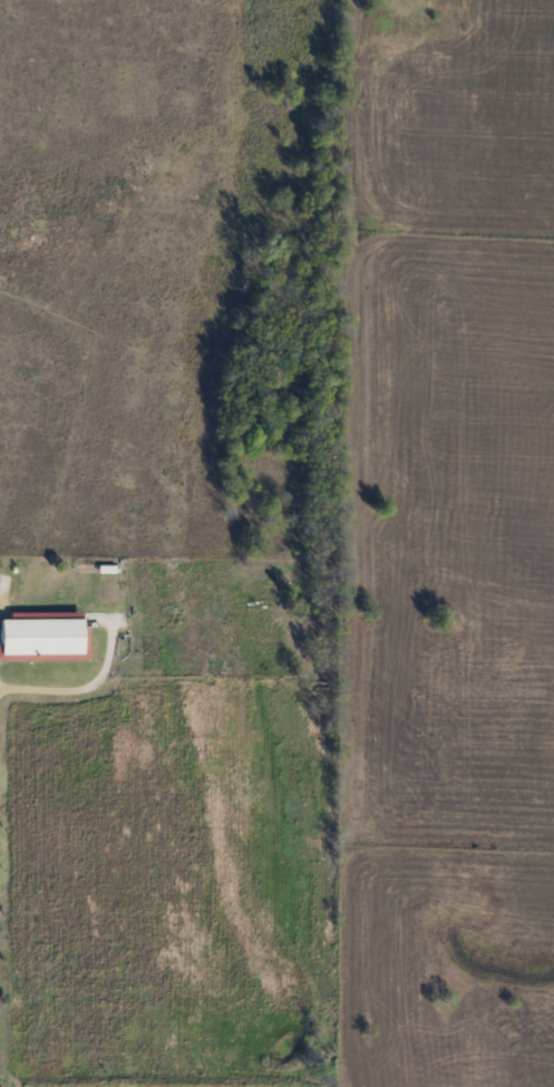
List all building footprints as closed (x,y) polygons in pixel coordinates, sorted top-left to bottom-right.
[(79,659),(79,612),(6,613),(6,619),(0,619),(0,659),(79,659)]
